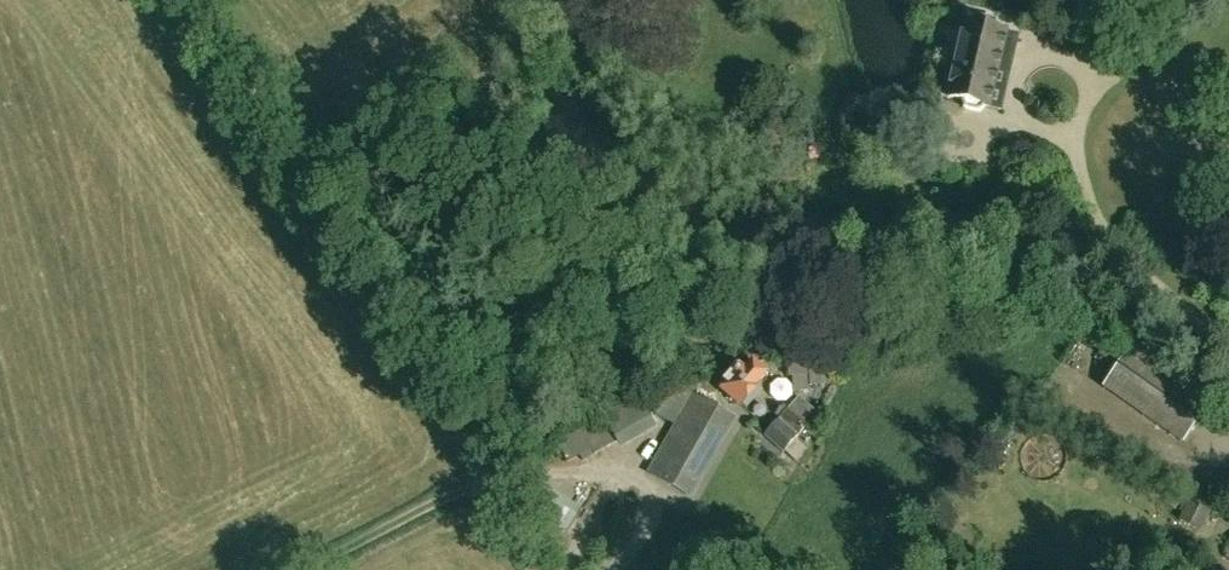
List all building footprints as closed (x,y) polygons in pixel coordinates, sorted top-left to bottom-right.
[(966,24),(949,99),(990,108),(998,72),(1010,75),(1019,36),(966,24)] [(1103,387),(1183,442),(1212,400),(1132,346),(1103,387)] [(832,384),(829,354),(829,352),(786,355),(788,377),(792,377),(794,391),(811,390),(811,386),(832,384)] [(767,373),(752,363),(733,368),(729,374),(730,375),(720,390),(743,406),(751,396),(752,397),(767,373)] [(651,412),(677,425),(650,476),(690,498),(733,417),(668,382),(651,412)] [(639,396),(603,415),(557,441),(569,462),(580,455),(583,460),(617,441),(620,446),(657,427),(639,396)] [(819,414),(800,398),(766,437),(785,453),(819,414)] [(801,439),(787,468),(813,481),(828,451),(801,439)] [(566,536),(582,510),(540,481),(524,508),(566,536)] [(1188,501),(1178,520),(1201,531),(1211,512),(1188,501)]
